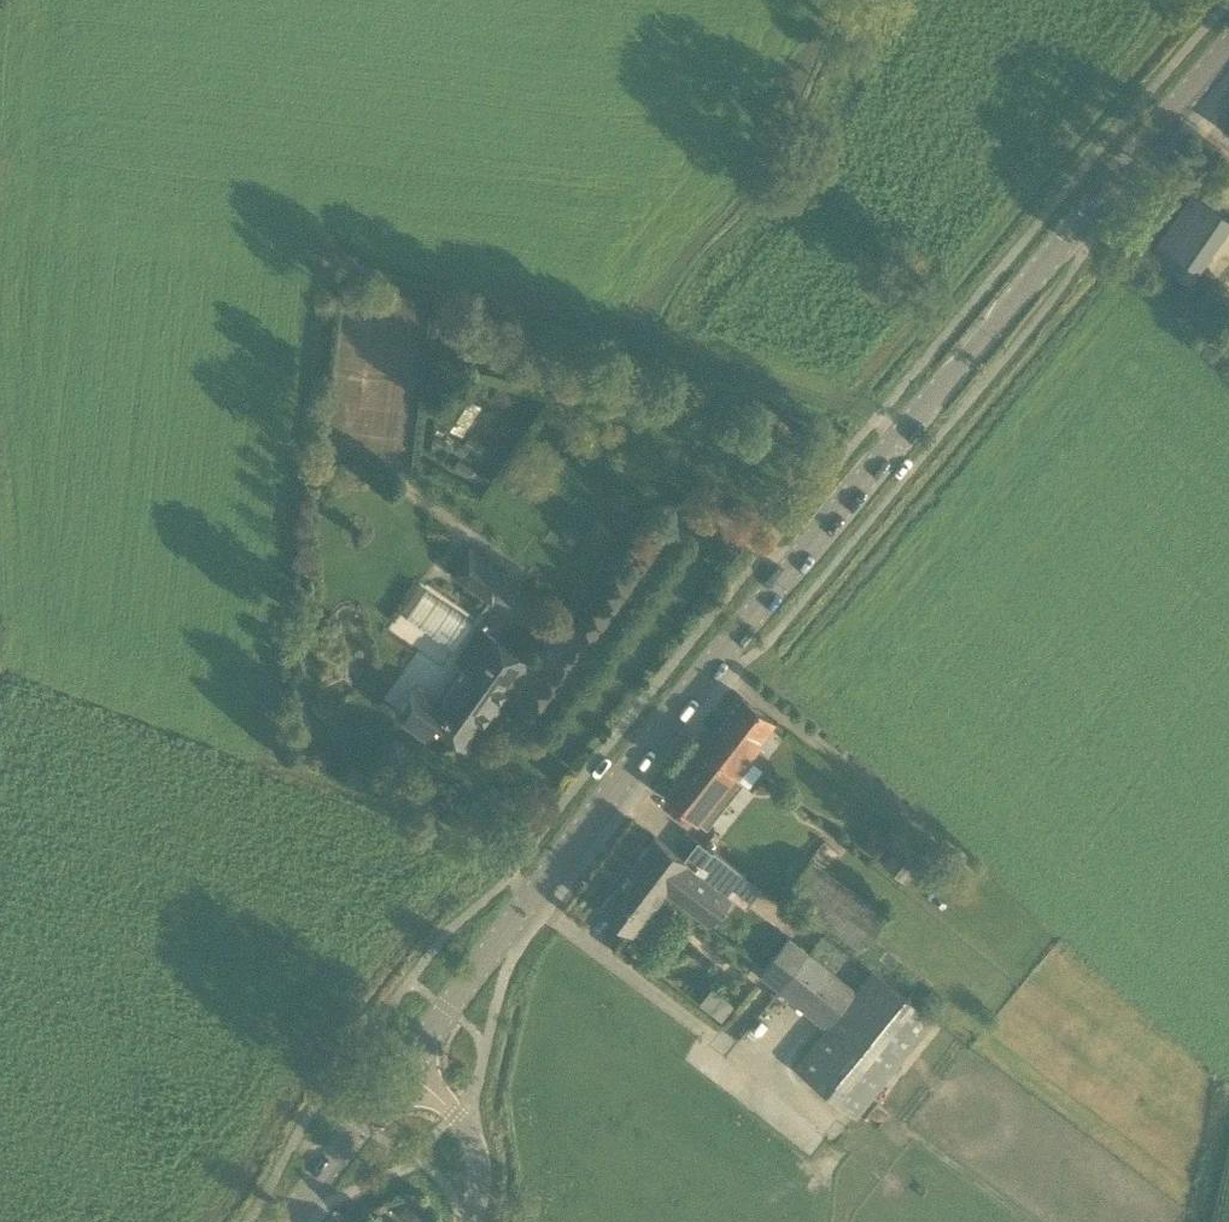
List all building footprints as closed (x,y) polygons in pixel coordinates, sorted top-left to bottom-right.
[(1207,279),(1228,234),(1228,206),(1190,188),(1157,255),(1207,279)] [(458,388),(439,419),(464,434),(483,403),(458,388)] [(509,578),(468,548),(450,573),(491,602),(509,578)] [(525,661),(506,647),(482,630),(460,660),(469,666),(443,702),(416,684),(398,713),(409,721),(429,735),(436,725),(464,746),(525,661)] [(733,775),(738,779),(742,782),(748,787),(762,770),(747,758),(774,723),(741,697),(703,746),(734,773),(733,775)] [(742,782),(738,779),(733,775),(734,773),(703,746),(664,795),(696,820),(706,828),(742,782)] [(709,925),(731,896),(730,895),(691,866),(686,862),(686,860),(654,836),(598,909),(631,933),(633,930),(644,939),(658,921),(647,913),(664,890),(709,925)] [(706,846),(691,866),(730,895),(745,876),(706,846)] [(886,914),(809,859),(782,895),(860,951),(886,914)] [(855,991),(808,953),(788,936),(757,975),(777,991),(823,1029),(793,1067),(856,1118),(935,1020),(872,969),(855,991)] [(715,985),(702,1000),(724,1017),(736,1002),(715,985)] [(399,1214),(409,1221),(423,1221),(424,1220),(405,1206),(399,1214)]
